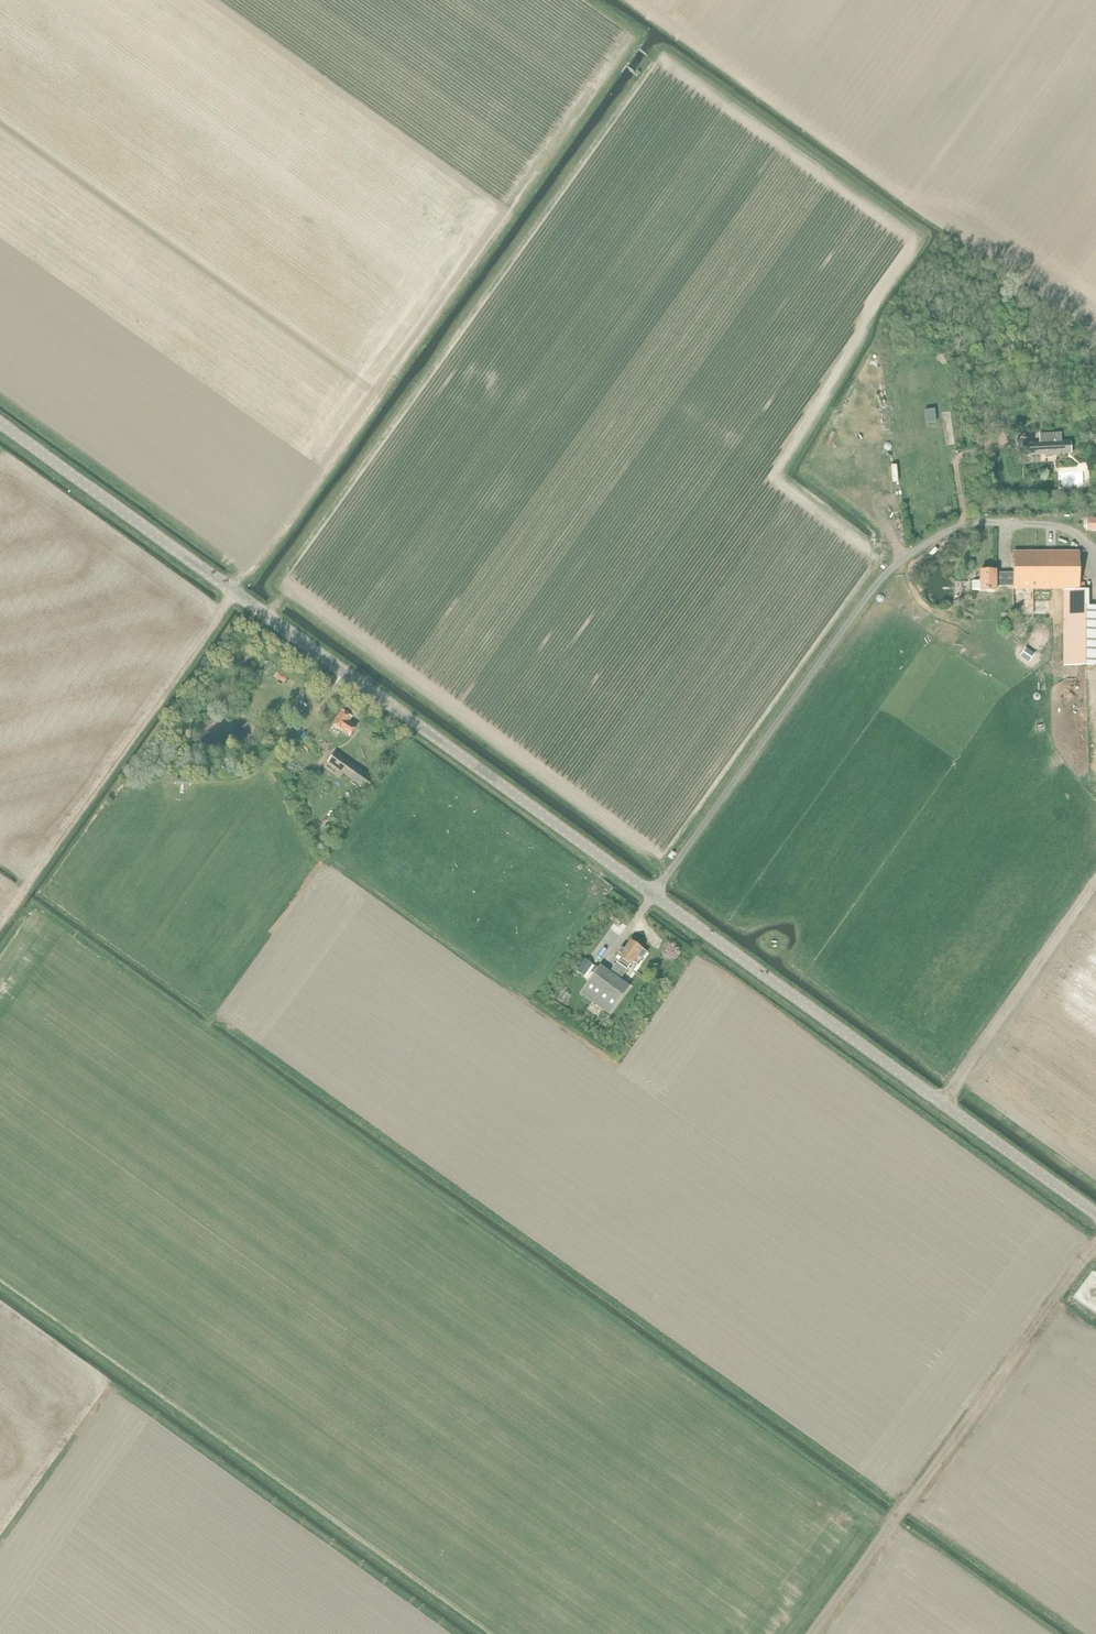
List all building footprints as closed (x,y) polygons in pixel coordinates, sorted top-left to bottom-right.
[(934,409),(924,411),(926,424),(936,423),(934,409)] [(981,417),(972,418),(976,444),(983,443),(982,431),(983,431),(981,417)] [(1040,443),(1022,444),(1023,457),(1072,454),(1071,442),(1062,442),(1061,433),(1039,434),(1040,443)] [(1086,530),(1095,530),(1095,519),(1086,519),(1086,530)] [(1079,552),(1012,552),(1013,575),(1013,586),(1013,590),(1068,590),(1078,590),(1079,590),(1079,552)] [(973,581),(972,591),(979,591),(979,592),(995,592),(995,587),(1013,586),(1013,575),(998,575),(995,575),(995,572),(979,572),(979,582),(973,581)] [(1078,590),(1068,590),(1068,607),(1064,607),(1065,666),(1095,665),(1095,607),(1078,607),(1078,590)] [(280,669),(274,677),(284,683),(289,675),(280,669)] [(356,727),(349,722),(356,712),(346,706),(333,724),(349,736),(356,727)] [(336,752),(328,763),(366,791),(374,779),(336,752)] [(620,957),(610,970),(620,978),(631,963),(632,963),(642,949),(631,941),(625,949),(622,948),(617,955),(620,957)] [(585,958),(580,966),(587,971),(593,964),(585,958)] [(599,966),(579,993),(609,1015),(629,987),(599,966)]
